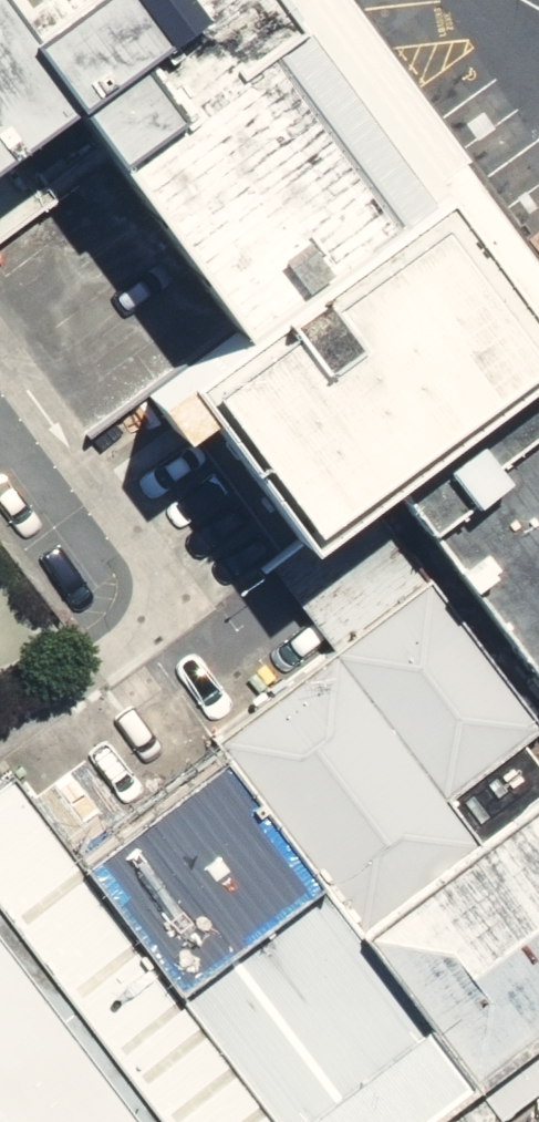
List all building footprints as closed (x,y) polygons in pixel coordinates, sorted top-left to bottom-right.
[(428,186),(291,0),(0,0),(0,143),(52,105),(222,338),(428,186)] [(428,186),(538,335),(538,261),(525,242),(466,159),(449,171),(428,186)] [(538,363),(538,335),(428,186),(222,338),(136,402),(162,438),(192,416),(290,548),(360,496),(379,481),(538,363)] [(379,481),(538,693),(538,363),(379,481)] [(266,566),(330,651),(423,579),(360,496),(290,548),(266,566)] [(312,884),(350,935),(475,842),(443,800),(520,744),(538,730),(538,729),(423,579),(330,651),(209,743),(217,758),(312,884)] [(520,744),(443,800),(475,842),(538,794),(538,769),(520,744)] [(312,884),(217,758),(188,780),(182,772),(126,814),(83,756),(23,801),(168,992),(312,884)] [(168,992),(23,801),(6,774),(0,779),(0,926),(145,1121),(265,1121),(168,992)] [(538,1038),(538,794),(475,842),(350,935),(468,1091),(538,1038)] [(468,1091),(350,935),(312,884),(168,992),(265,1121),(427,1121),(468,1091)] [(0,926),(0,1121),(145,1121),(0,926)]
